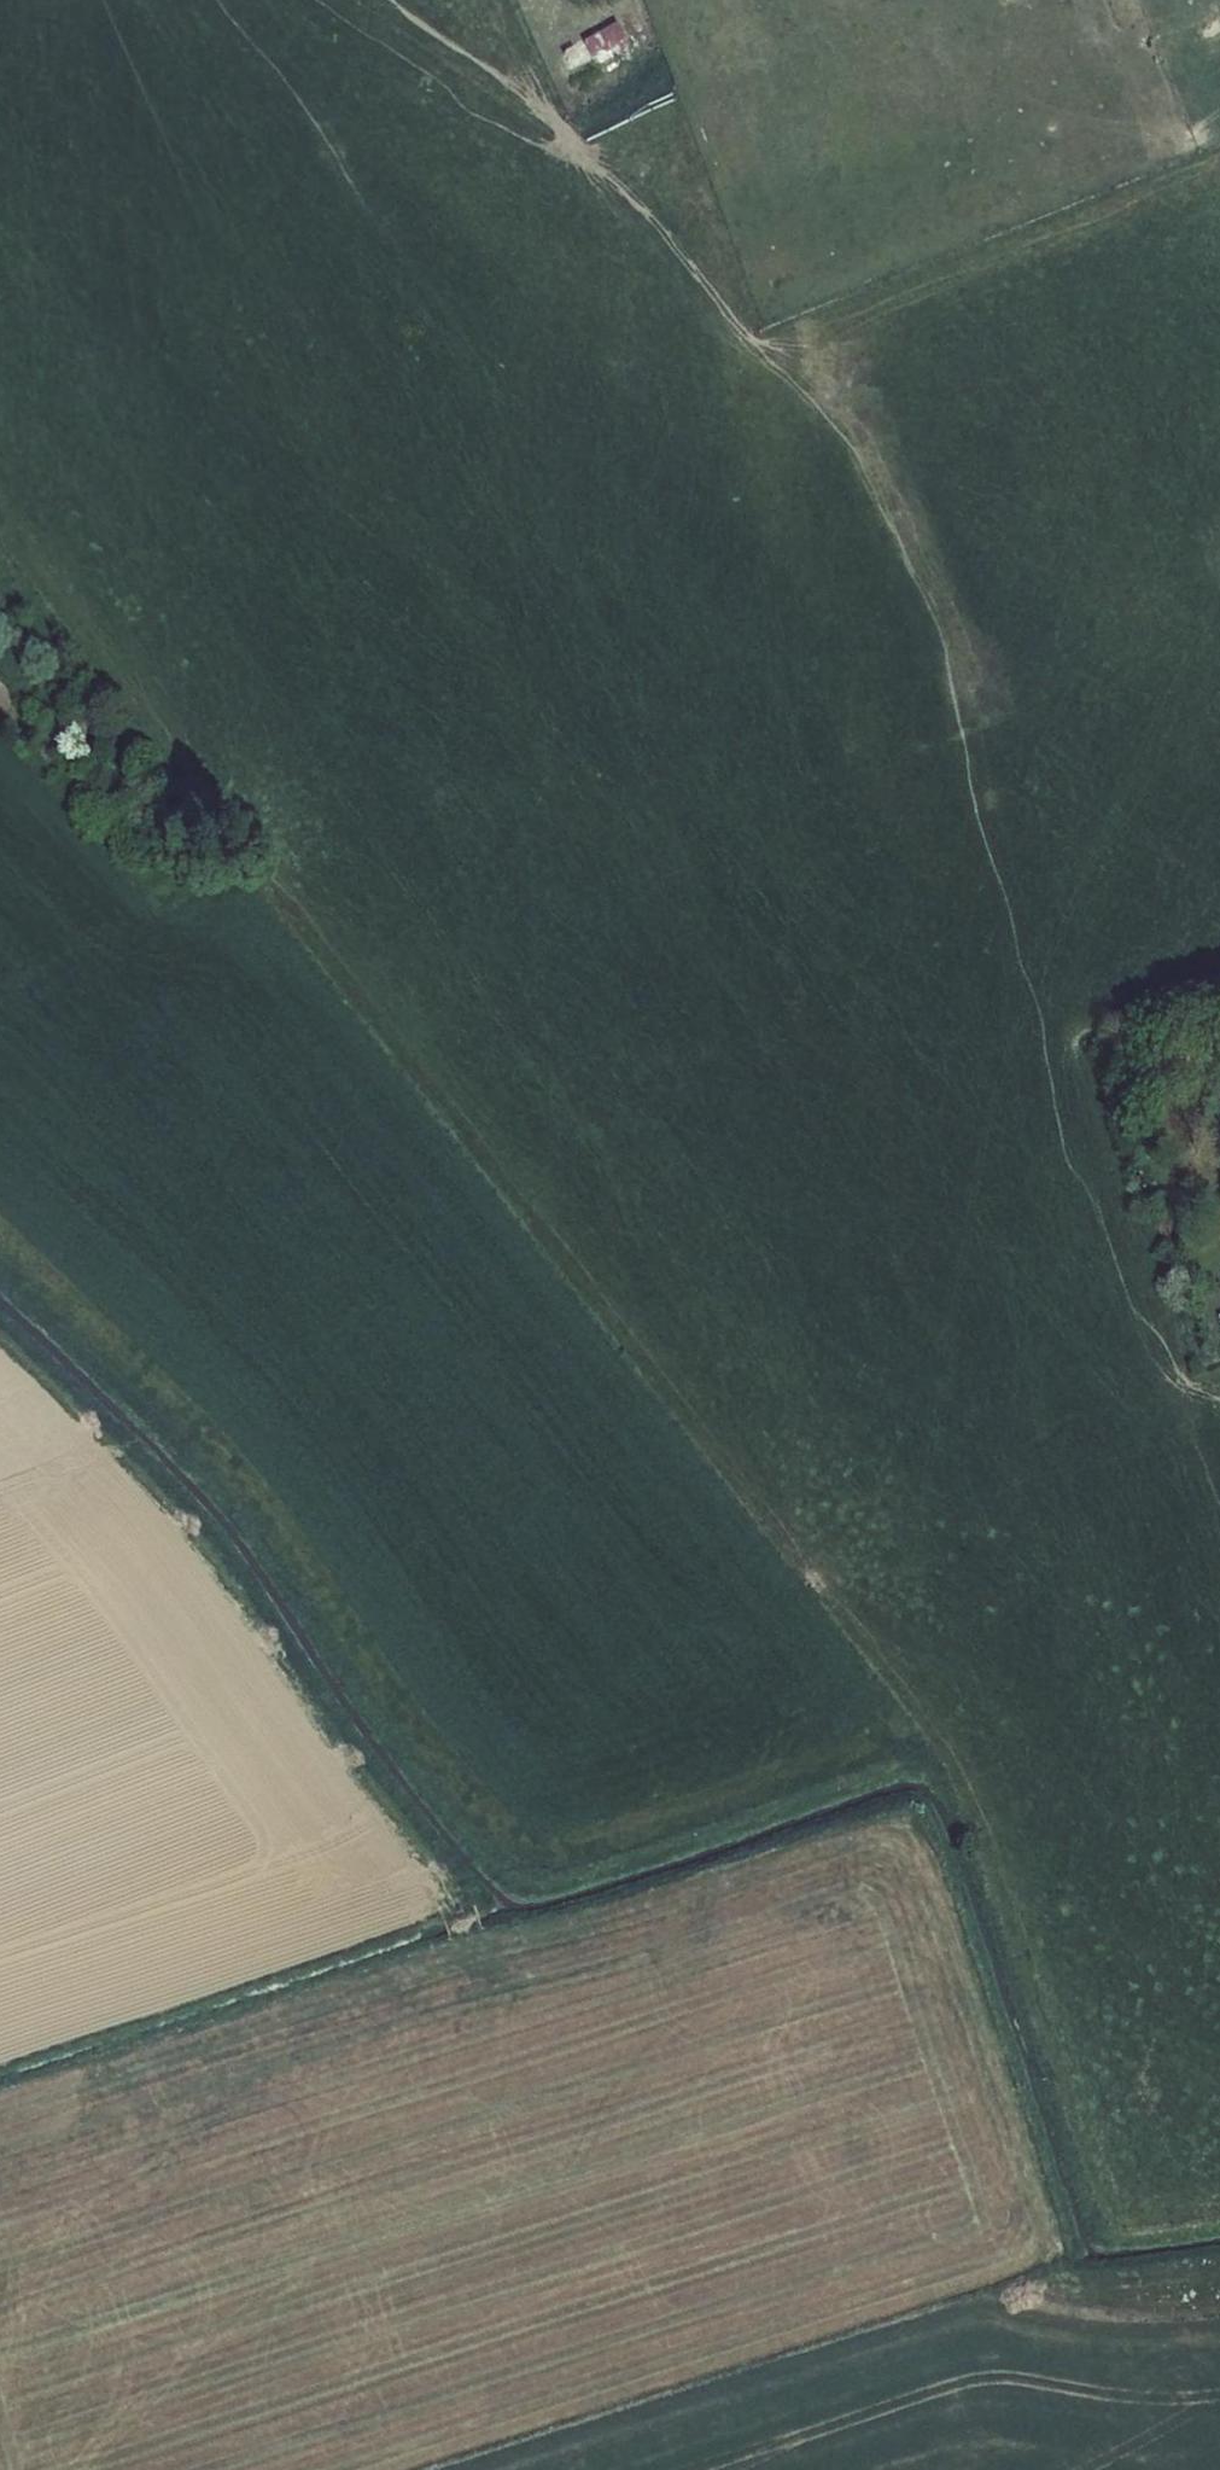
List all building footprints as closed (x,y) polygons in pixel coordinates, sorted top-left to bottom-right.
[(561,55),(573,74),(596,63),(599,64),(626,50),(624,43),(635,34),(619,6),(603,17),(609,28),(561,55)]
